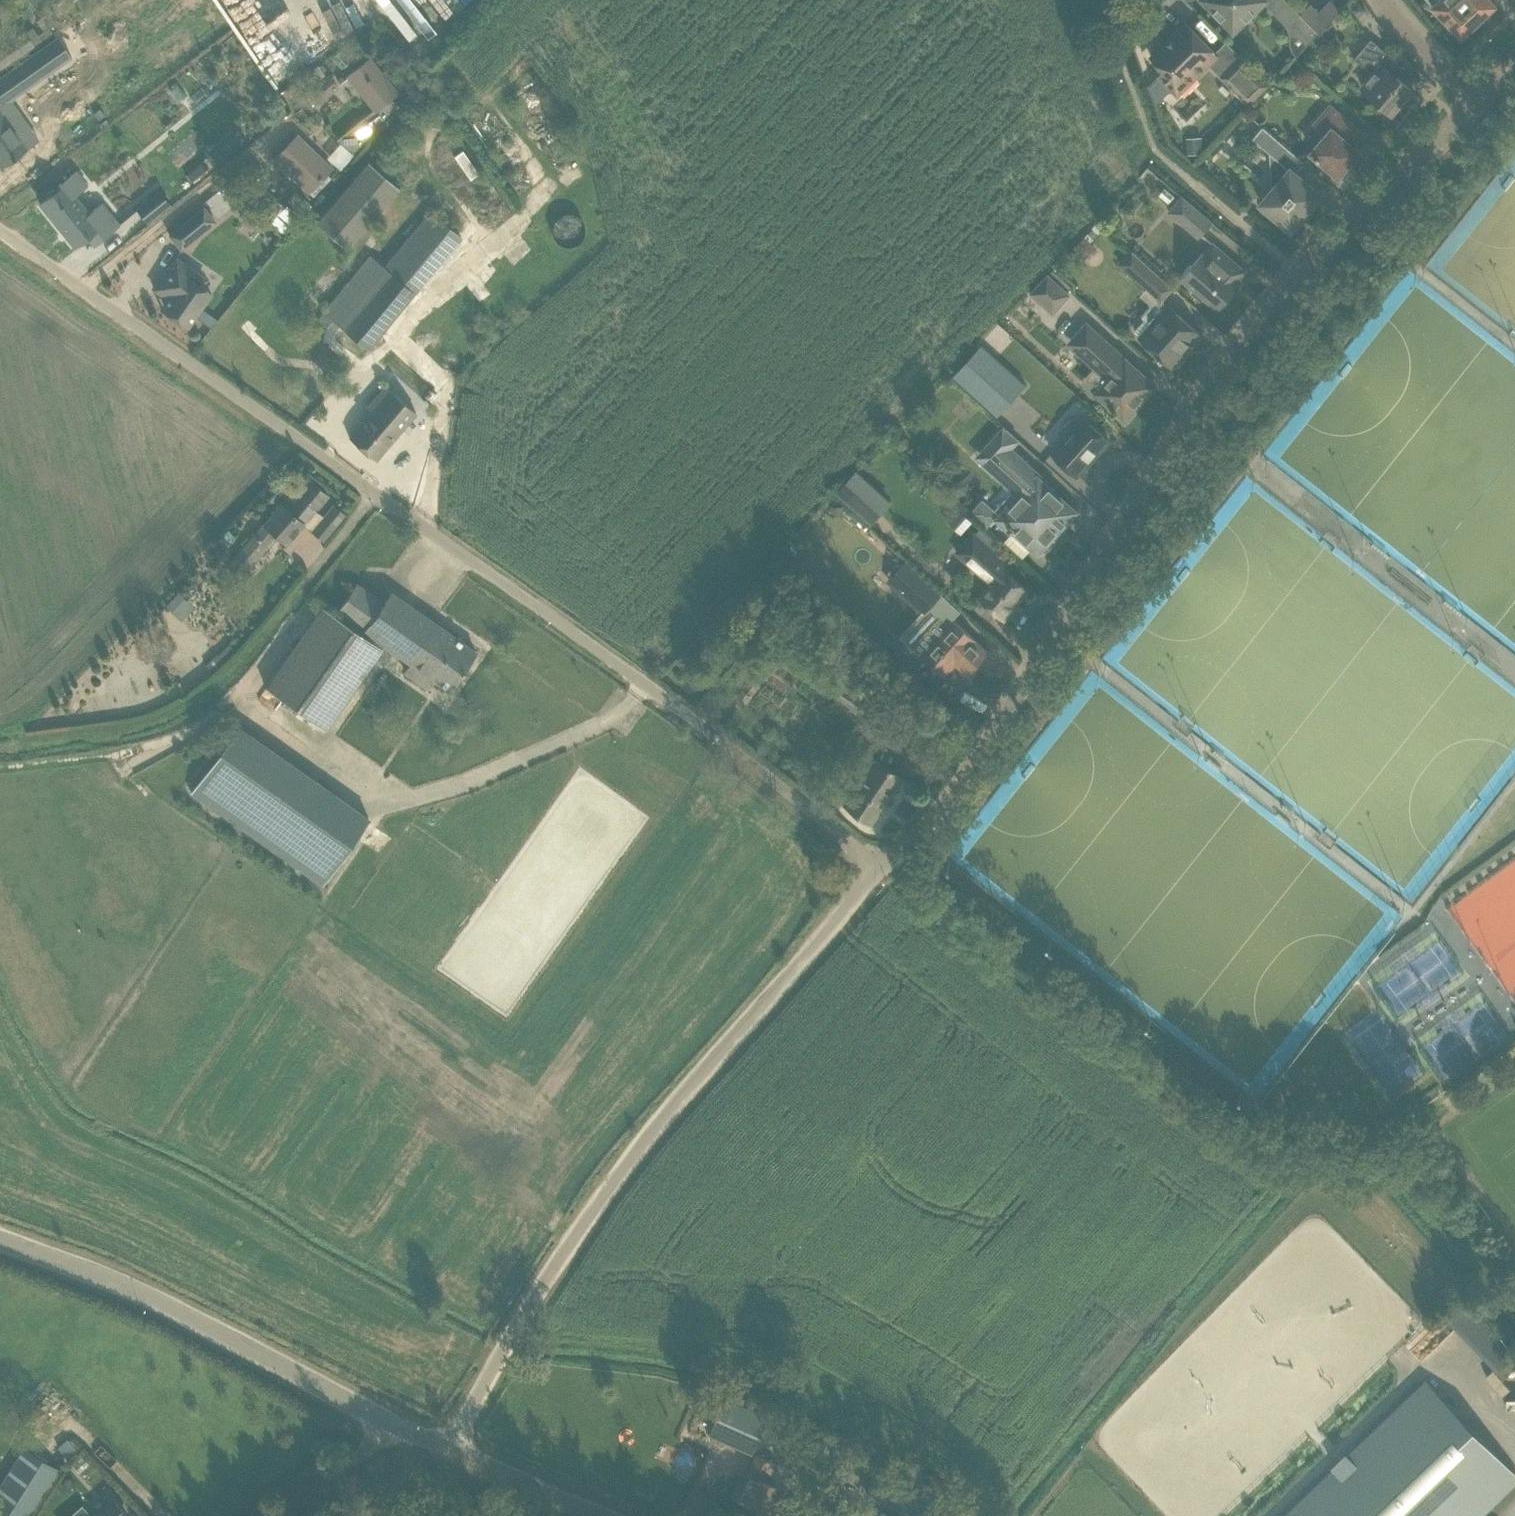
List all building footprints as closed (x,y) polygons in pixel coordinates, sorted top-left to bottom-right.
[(1233,31),(1265,0),(1203,0),(1233,31)] [(1287,0),(1275,0),(1269,6),(1290,28),(1293,25),(1310,42),(1318,33),(1300,14),(1287,0)] [(1432,6),(1462,36),(1495,4),(1491,0),(1438,0),(1432,6)] [(1358,1),(1350,8),(1354,14),(1361,14),(1366,10),(1358,1)] [(1327,23),(1316,12),(1310,5),(1300,14),(1318,33),(1327,23)] [(1218,55),(1215,53),(1185,22),(1163,44),(1161,41),(1151,51),(1153,53),(1150,56),(1164,70),(1159,75),(1177,94),(1218,55)] [(0,77),(0,98),(4,104),(71,57),(57,37),(0,77)] [(1381,63),(1389,54),(1370,39),(1355,57),(1373,73),(1361,86),(1392,112),(1411,89),(1381,63)] [(1248,105),(1268,85),(1240,56),(1220,76),(1248,105)] [(347,76),(374,109),(337,138),(336,139),(352,154),(397,104),(390,98),(397,92),(370,58),(347,76)] [(328,76),(307,92),(316,103),(337,87),(328,76)] [(1353,146),(1363,133),(1330,105),(1314,123),(1326,134),(1311,152),(1338,175),(1340,173),(1343,173),(1350,166),(1349,162),(1359,151),(1353,146)] [(0,167),(27,148),(0,110),(0,166),(0,167)] [(1295,172),(1304,162),(1262,126),(1252,138),(1289,169),(1260,203),(1291,230),(1321,195),(1295,172)] [(273,159),(308,192),(332,168),(297,135),(273,159)] [(47,182),(19,155),(0,175),(0,181),(25,205),(47,182)] [(361,159),(313,224),(346,248),(394,183),(361,159)] [(52,193),(39,203),(43,207),(75,246),(87,236),(88,238),(94,245),(119,225),(101,203),(89,213),(74,195),(87,185),(75,171),(50,191),(52,193)] [(159,191),(137,209),(147,221),(169,204),(159,191)] [(1199,237),(1212,222),(1182,196),(1169,211),(1199,237)] [(203,207),(169,235),(180,248),(214,220),(203,207)] [(368,349),(463,235),(430,208),(383,265),(371,255),(323,312),(368,349)] [(574,214),(571,213),(568,213),(565,213),(562,214),(560,215),(557,217),(555,219),(554,221),(552,224),(552,226),(552,229),(552,232),(552,235),(554,238),(555,240),(557,242),(560,244),(562,245),(565,246),(568,246),(571,246),(574,245),(576,244),(579,242),(581,240),(582,238),(584,235),(584,232),(585,229),(584,227),(584,224),(582,221),(581,219),(579,217),(576,215),(574,214)] [(1236,281),(1245,270),(1211,241),(1181,278),(1193,288),(1191,291),(1201,300),(1203,297),(1218,310),(1239,284),(1236,281)] [(1161,301),(1173,288),(1132,250),(1119,264),(1161,301)] [(154,289),(167,298),(160,307),(188,327),(195,316),(201,308),(211,293),(179,271),(185,263),(176,257),(154,289)] [(1053,311),(1069,294),(1048,275),(1032,293),(1053,311)] [(1183,355),(1201,334),(1169,305),(1139,337),(1159,355),(1158,357),(1161,360),(1162,358),(1172,367),(1173,365),(1177,366),(1184,359),(1183,355)] [(201,308),(195,316),(209,326),(215,318),(201,308)] [(1105,341),(1106,340),(1087,322),(1072,338),(1099,363),(1098,364),(1099,371),(1107,378),(1094,392),(1113,409),(1112,411),(1125,422),(1134,412),(1132,410),(1143,398),(1141,396),(1153,382),(1126,358),(1125,359),(1105,341)] [(980,345),(954,375),(998,415),(1025,385),(980,345)] [(375,459),(416,412),(383,385),(363,409),(369,414),(349,437),(375,459)] [(1078,424),(1052,453),(1077,475),(1109,440),(1088,420),(1088,421),(1084,417),(1078,424)] [(1009,448),(1018,438),(1007,428),(998,438),(996,437),(980,454),(1017,487),(1015,490),(1021,496),(1001,518),(1037,551),(1074,511),(1044,484),(1046,482),(1009,448)] [(855,471),(835,494),(868,524),(889,501),(855,471)] [(310,481),(306,486),(300,480),(228,566),(241,577),(276,536),(286,544),(304,523),(313,530),(312,532),(324,542),(345,515),(333,505),(324,517),(315,511),(328,496),(310,481)] [(959,511),(948,523),(960,534),(971,522),(959,511)] [(1008,572),(1013,567),(973,532),(956,552),(991,583),(979,597),(1002,618),(1028,589),(1008,572)] [(905,561),(888,579),(906,595),(922,577),(905,561)] [(391,592),(383,603),(356,584),(337,611),(411,663),(405,672),(428,688),(434,679),(448,690),(475,651),(391,592)] [(181,615),(190,604),(177,593),(168,603),(181,615)] [(315,605),(261,689),(326,730),(380,646),(315,605)] [(939,615),(911,646),(920,655),(944,676),(960,658),(973,670),(989,652),(953,618),(948,624),(939,615)] [(886,744),(900,724),(845,686),(837,697),(868,718),(862,727),(886,744)] [(904,776),(888,765),(876,757),(843,804),(871,824),(904,776)] [(368,818),(319,783),(272,849),(322,884),(368,818)] [(1427,1381),(1286,1515),(1478,1515),(1514,1480),(1514,1473),(1427,1381)] [(724,1398),(708,1435),(737,1448),(754,1411),(724,1398)] [(61,1468),(24,1445),(0,1482),(0,1515),(30,1515),(61,1468)] [(768,1482),(776,1463),(756,1454),(743,1483),(738,1481),(731,1497),(766,1512),(771,1502),(786,1508),(791,1496),(783,1493),(784,1489),(768,1482)] [(127,1515),(109,1496),(105,1499),(108,1502),(93,1515),(91,1515),(127,1515)]
